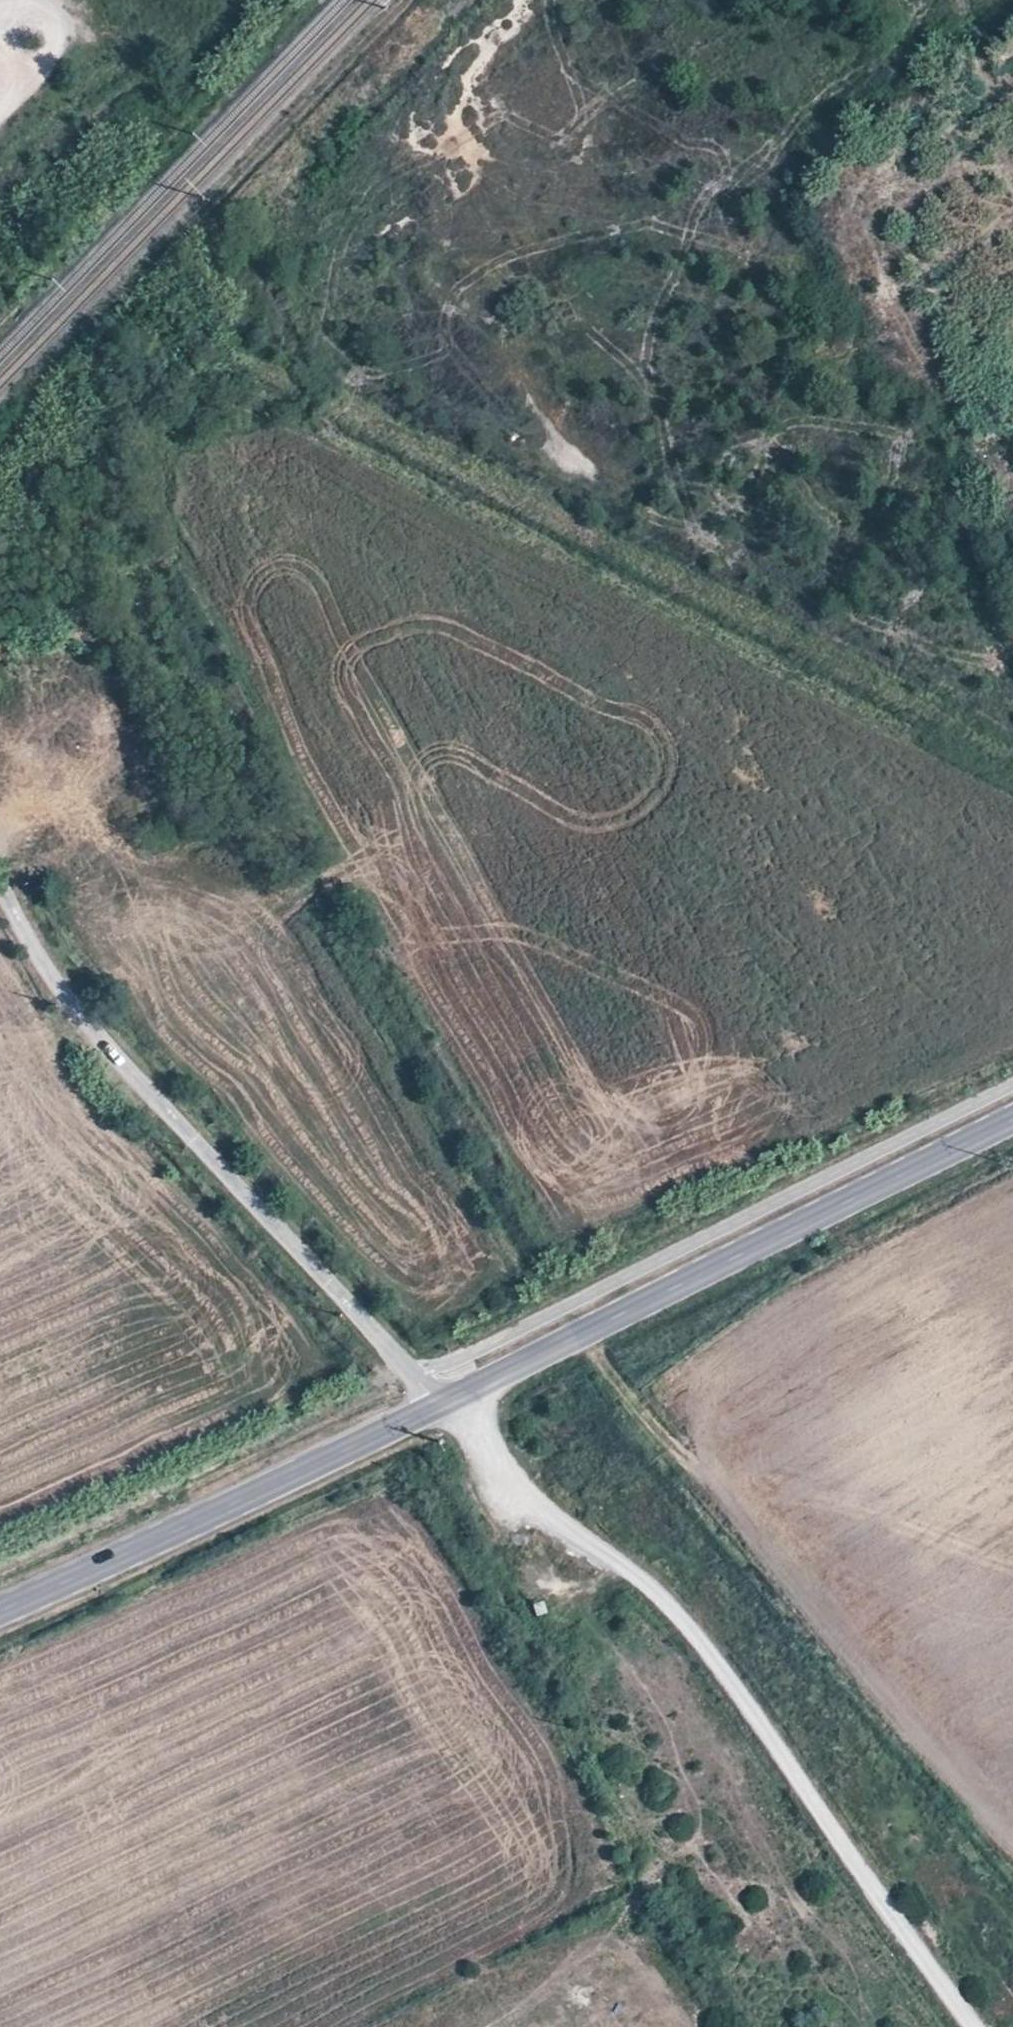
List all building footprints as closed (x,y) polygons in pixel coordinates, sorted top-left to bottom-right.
[(536,1618),(548,1613),(543,1600),(531,1605),(536,1618)]
